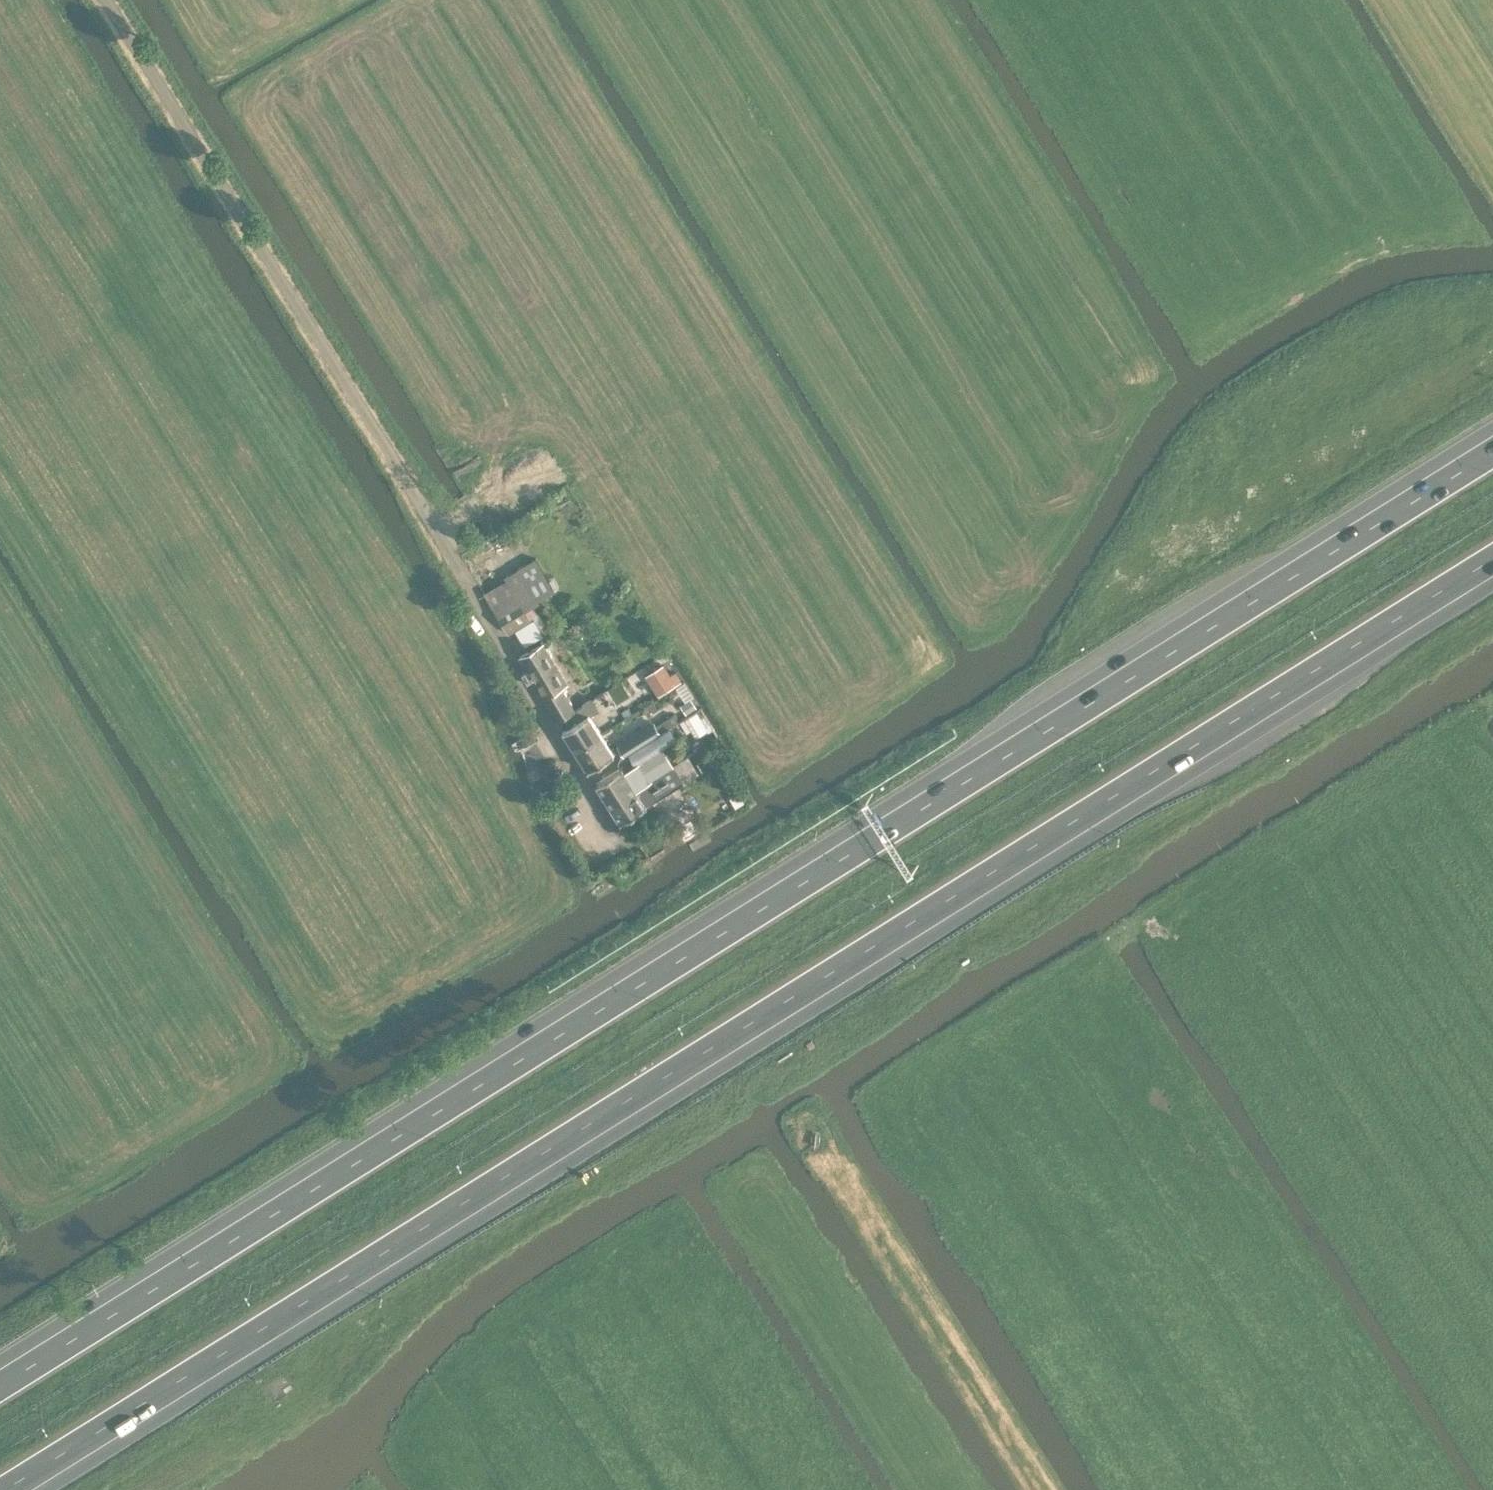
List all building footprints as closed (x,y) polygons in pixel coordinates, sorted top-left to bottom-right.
[(536,557),(505,576),(508,580),(525,608),(538,600),(536,598),(554,588),(536,557)] [(508,580),(485,593),(509,632),(513,630),(515,628),(531,619),(525,608),(508,580)] [(531,619),(515,628),(525,644),(543,633),(533,617),(531,619)] [(527,651),(520,655),(558,718),(563,716),(564,715),(576,708),(562,685),(570,680),(545,640),(527,651)] [(659,693),(676,683),(664,663),(647,673),(659,693)] [(564,715),(563,716),(569,725),(563,728),(573,745),(600,729),(591,714),(600,709),(591,695),(582,701),(583,703),(576,708),(564,715)] [(688,711),(696,706),(692,699),(683,704),(688,711)] [(696,710),(680,720),(687,731),(691,729),(696,736),(708,729),(696,710)] [(655,721),(618,745),(625,755),(662,731),(655,721)] [(600,729),(573,745),(586,765),(589,769),(594,765),(615,752),(600,729)] [(624,766),(597,783),(610,803),(671,765),(661,747),(632,765),(626,769),(624,766)] [(698,748),(690,753),(693,758),(701,753),(698,748)] [(671,765),(610,803),(622,821),(648,804),(699,773),(694,765),(688,755),(671,765)] [(703,770),(712,764),(707,756),(698,761),(703,770)] [(738,791),(730,796),(737,806),(744,801),(738,791)] [(694,829),(689,821),(680,827),(685,835),(694,829)] [(810,1047),(815,1044),(812,1039),(811,1039),(806,1042),(806,1043),(809,1047),(810,1047)]
